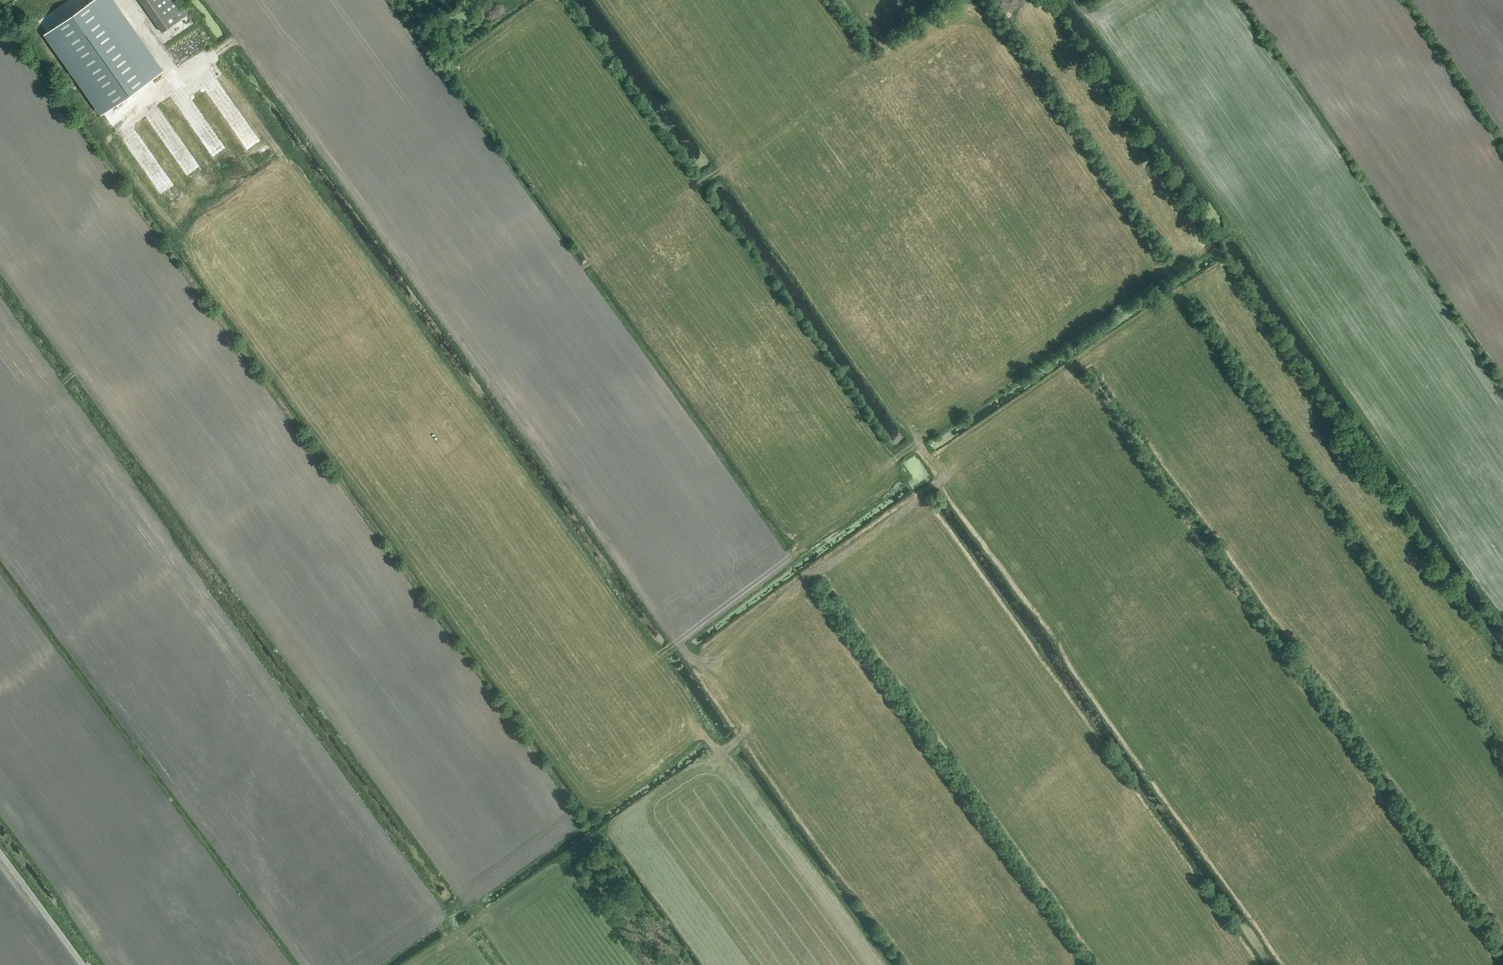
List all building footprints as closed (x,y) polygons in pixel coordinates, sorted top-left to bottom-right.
[(46,33),(103,113),(161,72),(110,0),(93,0),(46,33)] [(189,14),(179,0),(140,0),(163,33),(189,14)] [(214,153),(216,158),(230,153),(228,147),(225,148),(219,141),(216,133),(196,110),(191,116),(192,121),(198,128),(200,134),(210,145),(211,150),(214,153)]
